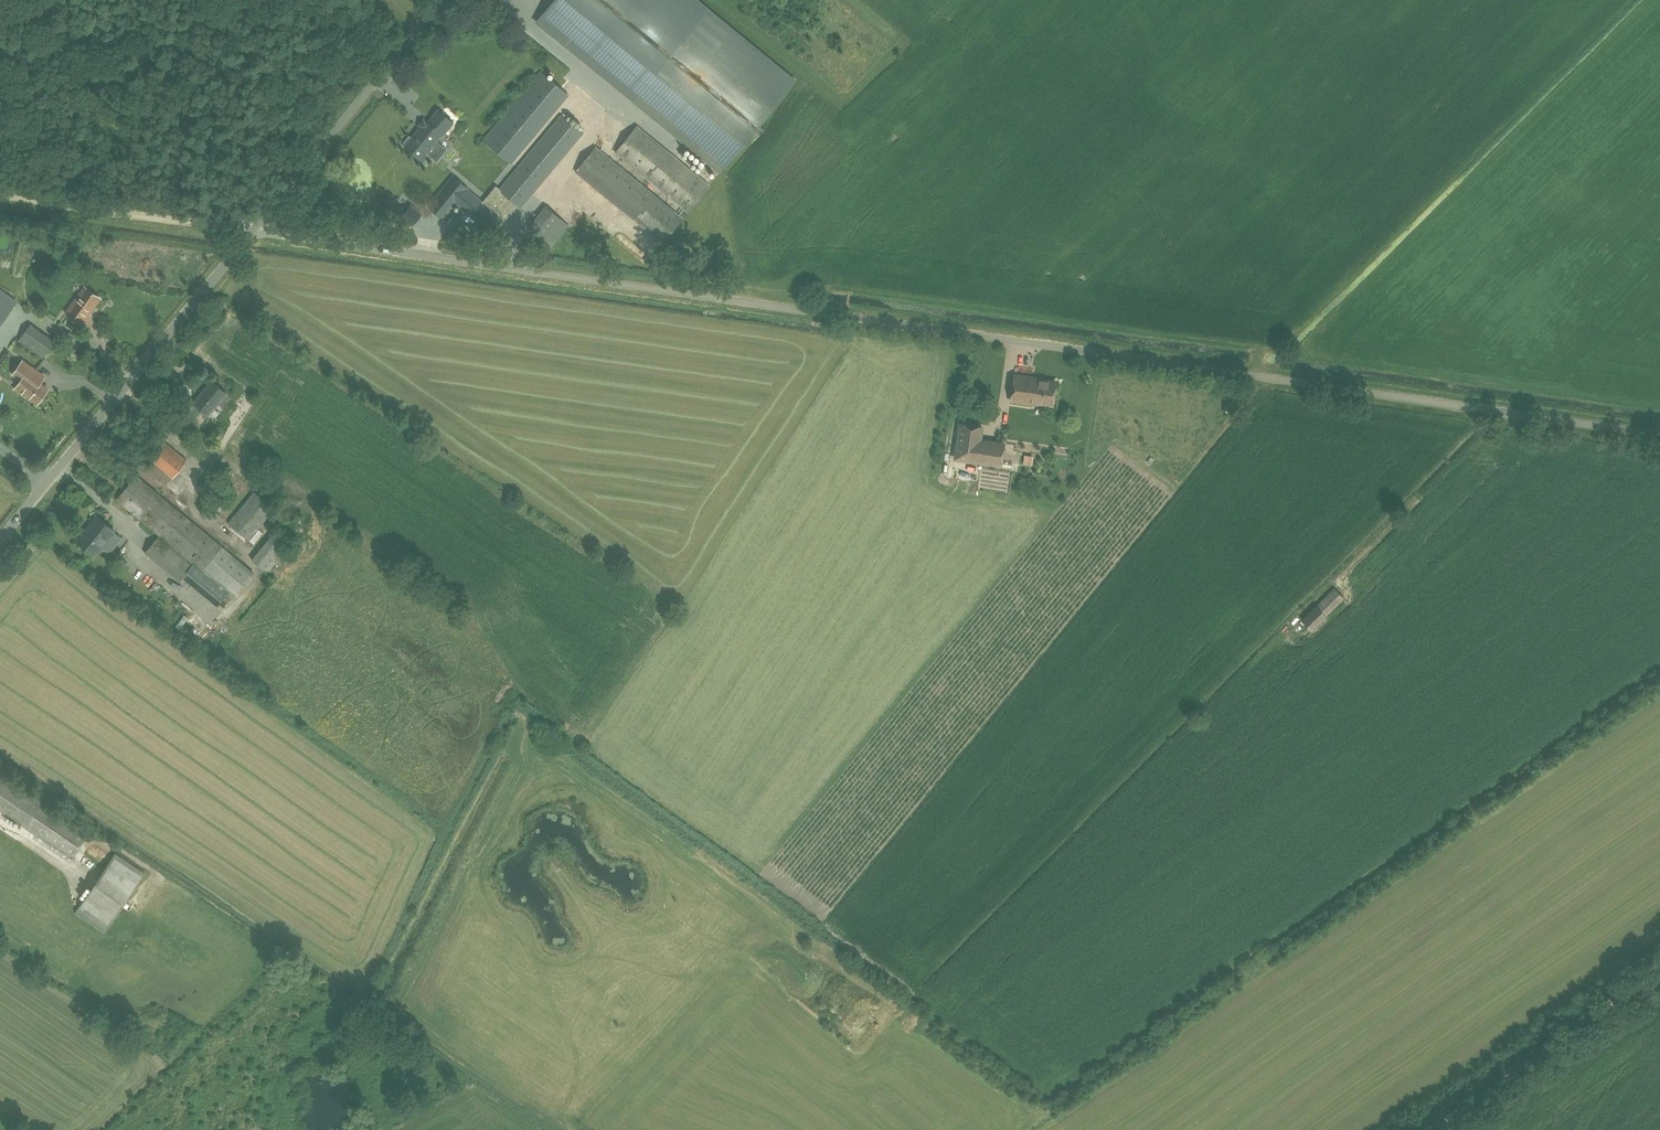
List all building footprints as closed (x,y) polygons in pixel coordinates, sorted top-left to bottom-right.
[(756,130),(761,134),(766,128),(761,124),(797,80),(708,8),(699,0),(554,0),(535,22),(632,101),(720,174),(756,130)] [(542,72),(483,141),(512,164),(570,95),(542,72)] [(581,91),(590,99),(599,89),(590,81),(581,91)] [(443,135),(453,123),(438,110),(428,121),(424,118),(418,126),(422,129),(415,137),(413,135),(412,137),(409,135),(403,142),(406,144),(404,146),(406,147),(406,153),(411,152),(423,162),(429,155),(425,152),(429,147),(431,148),(442,134),(443,135)] [(562,113),(500,188),(521,208),(584,132),(562,113)] [(688,211),(710,185),(637,126),(616,152),(688,211)] [(683,218),(596,147),(576,171),(663,242),(683,218)] [(435,198),(428,206),(443,218),(456,204),(492,233),(504,218),(504,217),(515,203),(496,185),(484,200),(453,175),(435,197),(435,198)] [(588,188),(583,191),(589,200),(594,197),(588,188)] [(397,203),(390,212),(399,219),(402,215),(406,210),(397,203)] [(570,226),(545,205),(528,227),(552,248),(570,226)] [(89,313),(100,298),(85,287),(66,313),(82,325),(83,325),(81,323),(88,312),(89,313)] [(0,288),(0,325),(18,301),(0,288)] [(30,325),(19,341),(43,358),(54,342),(30,325)] [(25,397),(27,395),(38,403),(48,389),(40,383),(46,375),(23,359),(12,374),(20,380),(14,389),(25,397)] [(1052,404),(1056,382),(1040,380),(1040,379),(1015,375),(1011,400),(1037,404),(1037,402),(1052,404)] [(208,415),(227,393),(212,380),(194,402),(208,415)] [(961,424),(955,459),(1001,466),(1004,444),(980,440),(982,427),(961,424)] [(165,487),(167,484),(173,478),(172,478),(188,460),(165,441),(150,459),(156,464),(148,473),(165,487)] [(1037,464),(1037,454),(1028,455),(1028,464),(1037,464)] [(258,544),(269,532),(264,528),(281,509),(269,498),(241,530),(258,544)] [(94,554),(114,529),(98,516),(90,526),(92,528),(80,542),(94,554)] [(269,574),(290,548),(273,534),(252,559),(269,574)] [(193,563),(158,535),(144,553),(179,582),(182,578),(194,564),(193,563)] [(194,564),(182,578),(217,606),(227,593),(203,572),(194,564)] [(1302,621),(1309,629),(1326,614),(1343,598),(1334,589),(1318,606),(1302,621)] [(163,608),(171,598),(166,594),(158,604),(163,608)] [(189,622),(195,615),(185,607),(180,614),(189,622)] [(1296,636),(1305,646),(1313,638),(1304,629),(1296,636)] [(88,834),(0,774),(0,810),(72,859),(88,834)] [(111,849),(115,842),(105,836),(101,843),(111,849)] [(115,853),(76,911),(105,931),(145,872),(115,853)]
